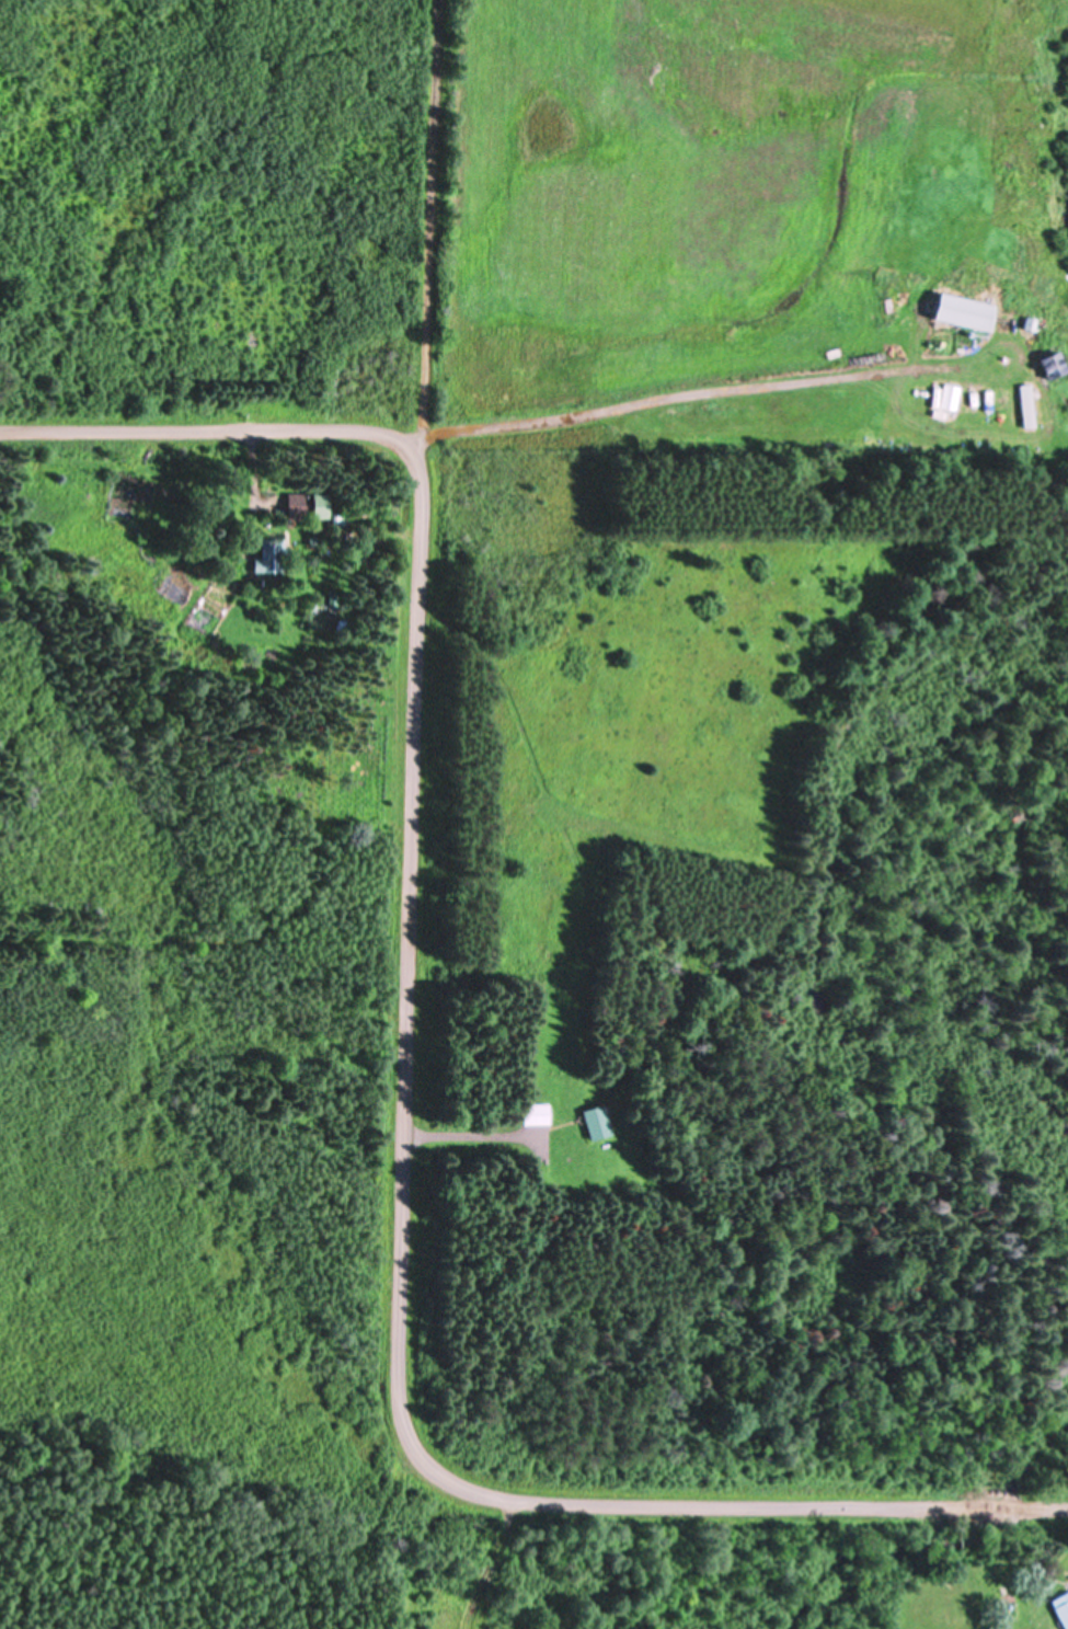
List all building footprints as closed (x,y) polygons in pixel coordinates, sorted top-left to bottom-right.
[(934,317),(990,330),(996,303),(940,289),(934,317)] [(1060,349),(1036,358),(1045,379),(1067,369),(1060,349)] [(979,421),(985,389),(955,384),(949,415),(979,421)] [(329,517),(329,491),(287,491),(287,517),(329,517)] [(284,538),(262,538),(262,556),(254,556),(254,571),(284,571),(284,538)] [(548,1123),(548,1102),(520,1102),(520,1123),(548,1123)] [(588,1138),(609,1133),(602,1103),(581,1108),(588,1138)] [(1067,1628),(1067,1599),(1064,1601),(1062,1596),(1052,1600),(1067,1628)]
